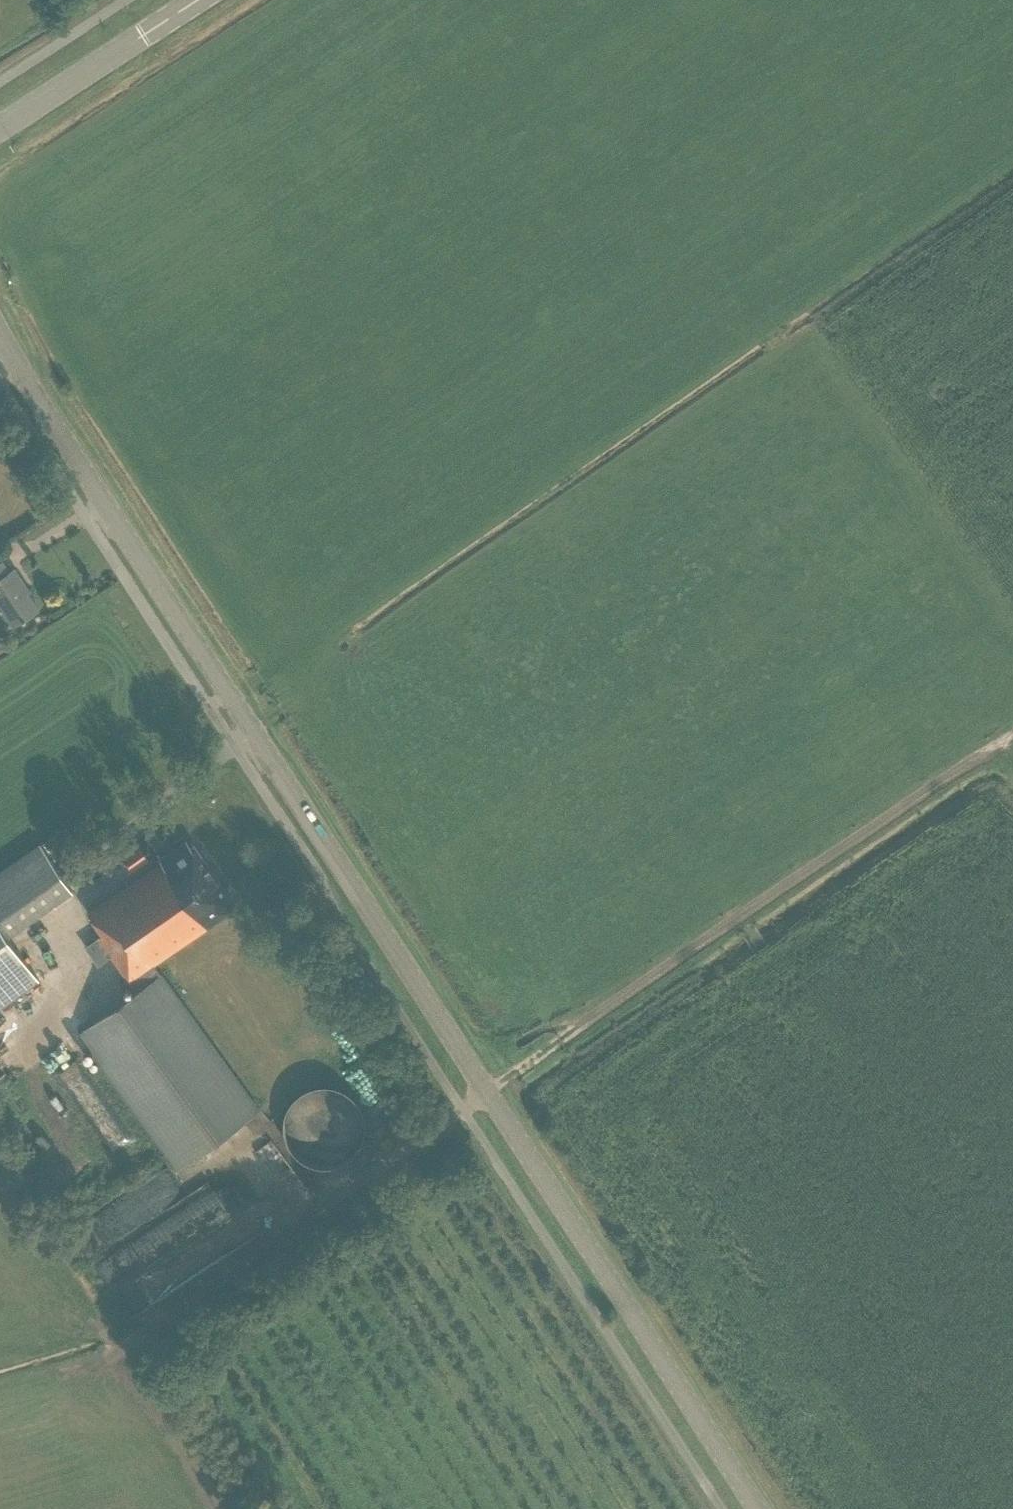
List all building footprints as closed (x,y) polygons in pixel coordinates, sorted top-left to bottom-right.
[(0,563),(0,606),(1,608),(3,607),(15,624),(39,609),(27,592),(29,590),(15,569),(8,573),(1,562),(0,563)] [(131,874),(160,854),(149,838),(120,859),(131,874)] [(162,861),(90,913),(105,933),(100,936),(101,937),(87,947),(101,965),(113,956),(139,992),(81,1034),(179,1170),(260,1110),(155,965),(238,906),(193,841),(191,843),(188,840),(160,859),(162,861)] [(41,845),(0,873),(0,1016),(38,990),(44,985),(9,936),(74,891),(41,845)] [(319,1085),(316,1086),(312,1087),(307,1089),(302,1092),(299,1095),(296,1098),(294,1100),(292,1102),(291,1105),(289,1107),(288,1110),(287,1112),(287,1114),(286,1116),(286,1118),(285,1121),(285,1124),(285,1126),(285,1129),(286,1132),(287,1136),(288,1139),(289,1142),(290,1144),(291,1147),(293,1149),(295,1151),(296,1153),(298,1155),(301,1157),(303,1159),(305,1160),(308,1162),(312,1163),(314,1164),(317,1165),(321,1166),(324,1166),(327,1166),(330,1166),(333,1165),(336,1165),(338,1164),(342,1163),(346,1161),(349,1159),(351,1158),(353,1156),(355,1154),(358,1151),(360,1147),(362,1143),(364,1141),(365,1138),(365,1135),(366,1133),(366,1130),(367,1127),(367,1125),(367,1123),(366,1120),(366,1117),(365,1114),(364,1112),(363,1109),(362,1106),(361,1104),(359,1101),(357,1099),(355,1097),(353,1095),(351,1093),(349,1092),(347,1090),(344,1089),(340,1087),(337,1086),(335,1085),(330,1085),(328,1084),(322,1085),(319,1085)]
